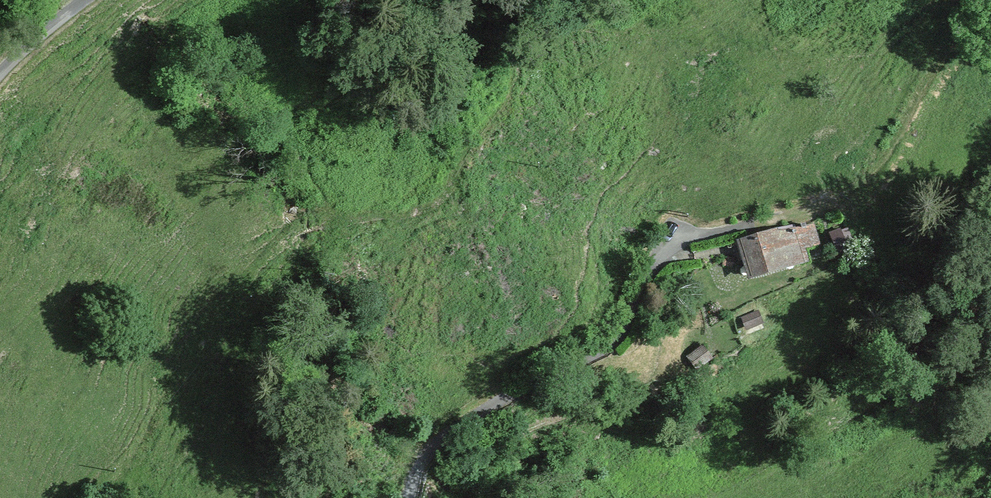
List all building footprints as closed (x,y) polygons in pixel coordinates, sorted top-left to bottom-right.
[(737,240),(747,277),(804,262),(794,225),(737,240)]
